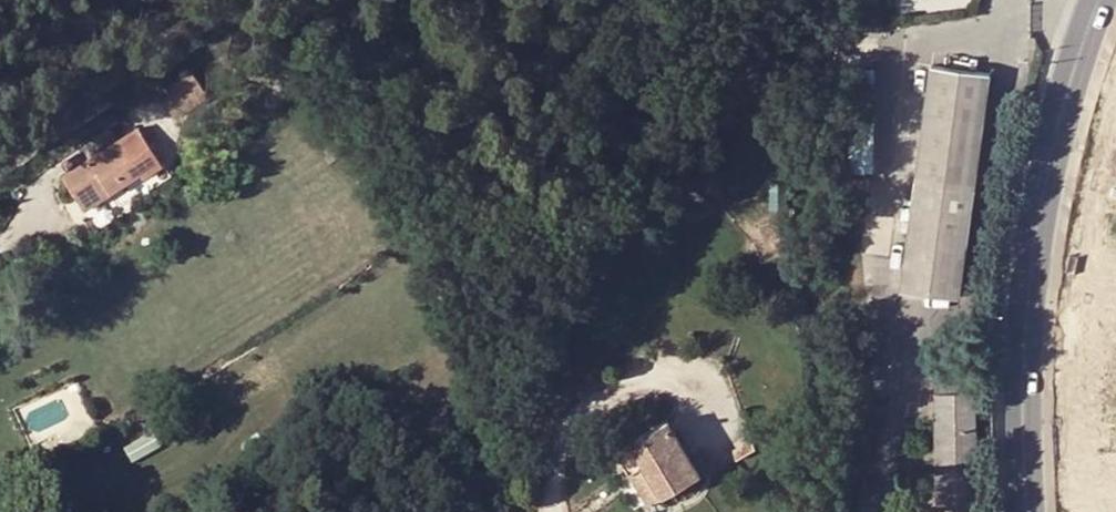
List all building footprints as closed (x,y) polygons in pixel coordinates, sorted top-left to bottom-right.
[(959,296),(989,76),(930,68),(898,289),(959,296)] [(175,116),(206,95),(190,71),(158,93),(175,116)] [(104,187),(109,194),(141,173),(119,140),(63,178),(80,202),(104,187)] [(769,185),(770,212),(786,211),(786,185),(769,185)] [(104,187),(80,202),(85,210),(109,194),(104,187)] [(786,222),(776,225),(783,241),(792,237),(786,222)] [(784,245),(774,248),(776,259),(786,257),(784,245)] [(974,369),(934,371),(937,511),(978,511),(974,369)] [(667,422),(615,452),(627,473),(643,463),(665,496),(698,476),(667,422)] [(733,450),(738,460),(756,450),(752,440),(733,450)] [(643,463),(627,473),(647,506),(665,496),(643,463)]
